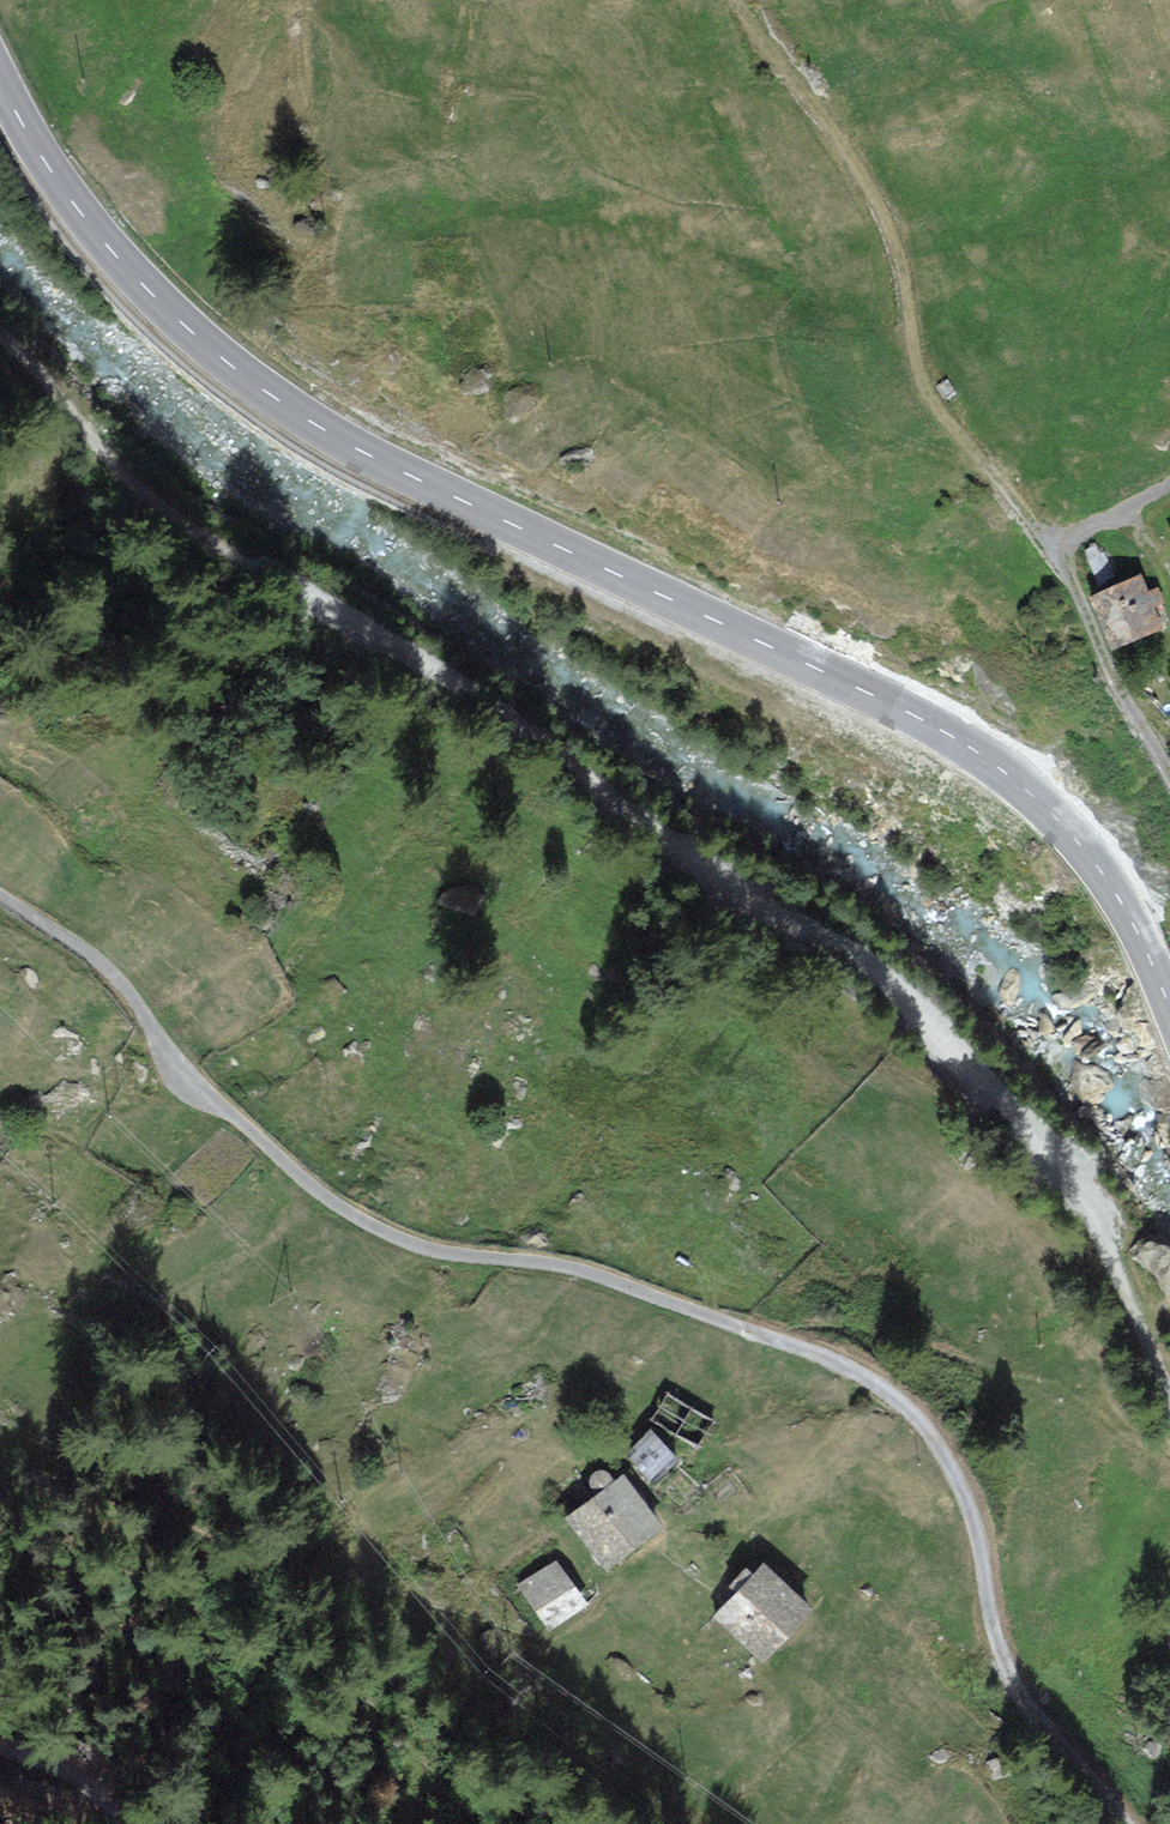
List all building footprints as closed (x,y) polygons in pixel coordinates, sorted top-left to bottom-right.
[(1145,571),(1091,594),(1116,651),(1169,628),(1145,571)] [(655,1434),(628,1457),(655,1489),(682,1465),(655,1434)] [(627,1481),(568,1522),(607,1577),(665,1537),(627,1481)] [(557,1562),(517,1588),(549,1637),(589,1611),(557,1562)] [(771,1570),(715,1624),(763,1673),(818,1619),(771,1570)]
